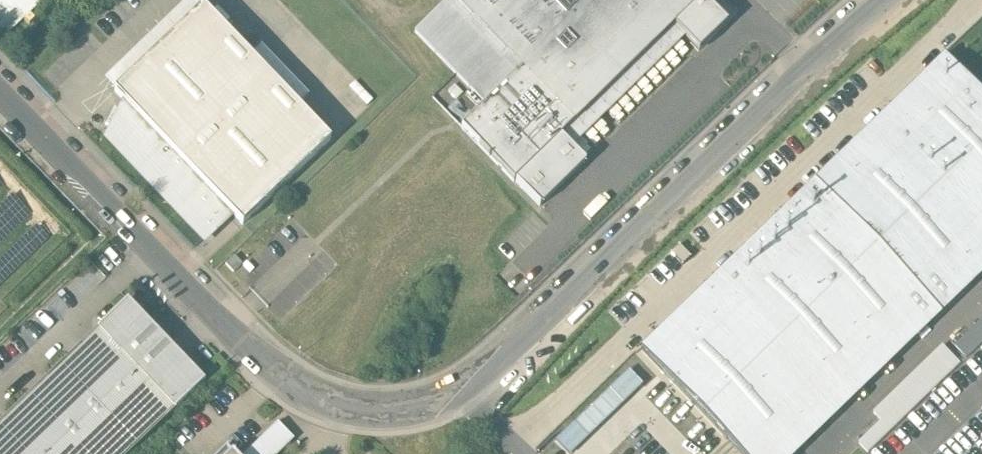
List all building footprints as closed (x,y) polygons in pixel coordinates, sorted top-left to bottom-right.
[(7,31),(39,0),(0,0),(0,23),(7,31)] [(205,237),(231,213),(243,225),(331,140),(298,106),(308,96),(261,47),(251,57),(197,0),(189,0),(105,81),(127,104),(123,113),(114,109),(106,125),(115,129),(110,138),(205,237)] [(415,33),(485,105),(461,128),(514,182),(516,180),(540,205),(585,161),(572,148),(686,37),(699,51),(728,23),(705,0),(448,0),(415,33)] [(945,56),(640,350),(742,453),(796,453),(981,274),(981,94),(945,56)] [(482,105),(453,79),(436,96),(465,123),(482,105)] [(0,423),(0,453),(130,453),(205,382),(128,301),(0,423)] [(294,440),(278,424),(246,453),(279,453),(294,440)]
